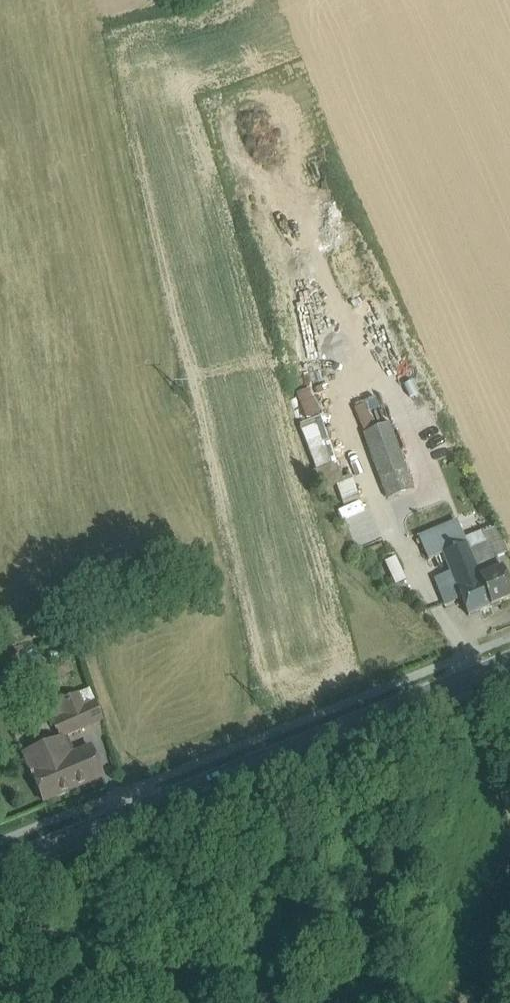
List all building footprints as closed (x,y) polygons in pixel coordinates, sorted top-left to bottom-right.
[(311,392),(297,397),(307,422),(319,417),(320,417),(311,392)] [(353,406),(364,434),(376,430),(366,401),(353,406)] [(336,463),(319,417),(307,422),(298,425),(315,471),(336,463)] [(364,434),(380,480),(405,470),(389,425),(376,430),(364,434)] [(336,463),(315,471),(313,471),(321,491),(336,485),(343,483),(336,463)] [(405,470),(380,480),(388,500),(413,491),(405,470)] [(343,483),(336,485),(344,506),(360,500),(352,479),(343,483)] [(457,523),(418,539),(428,561),(443,555),(466,545),(464,540),(457,523)] [(482,532),(464,540),(466,545),(470,555),(492,546),(497,559),(508,554),(497,528),(487,533),(486,531),(483,533),(482,532)] [(470,555),(466,545),(443,555),(450,574),(461,600),(468,617),(509,599),(509,591),(497,559),(492,546),(470,555)] [(450,574),(435,580),(445,605),(461,600),(450,574)] [(79,695),(57,705),(70,735),(103,721),(95,702),(84,707),(79,695)] [(64,744),(25,760),(31,775),(29,776),(30,779),(33,778),(43,802),(102,777),(90,748),(69,757),(64,744)]
